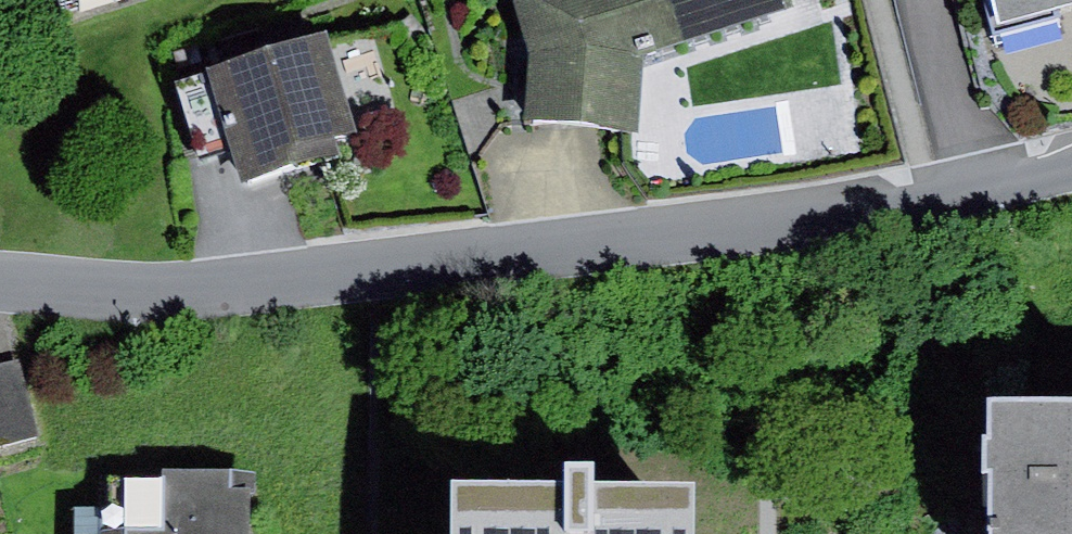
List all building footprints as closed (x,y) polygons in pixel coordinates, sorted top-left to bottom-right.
[(530,55),(524,123),(636,133),(643,56),(796,10),(793,0),(513,0),(530,55)] [(1071,6),(1071,0),(990,0),(996,26),(1071,6)] [(327,39),(211,74),(244,185),(338,157),(333,140),(355,133),(327,39)] [(31,434),(13,370),(0,373),(0,443),(31,434)] [(992,422),(992,533),(1071,533),(1071,422),(992,422)] [(106,484),(106,533),(250,533),(250,472),(166,471),(166,484),(106,484)] [(473,517),(473,533),(685,533),(685,516),(595,516),(595,486),(571,486),(571,517),(473,517)]
